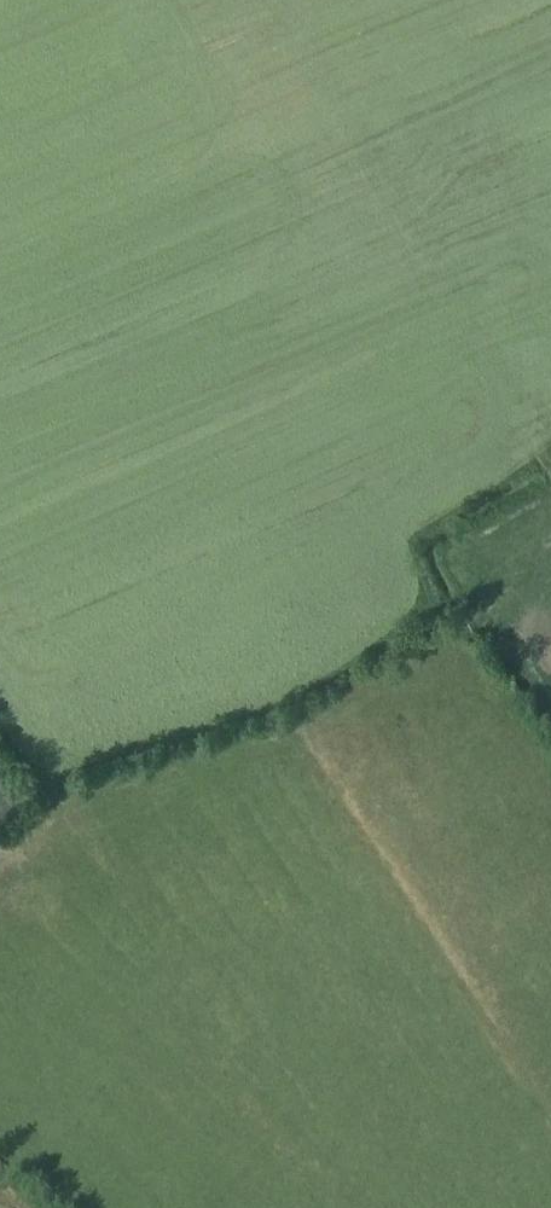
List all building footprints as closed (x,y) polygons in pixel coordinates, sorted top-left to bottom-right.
[(19,797),(0,771),(0,810),(19,797)]
